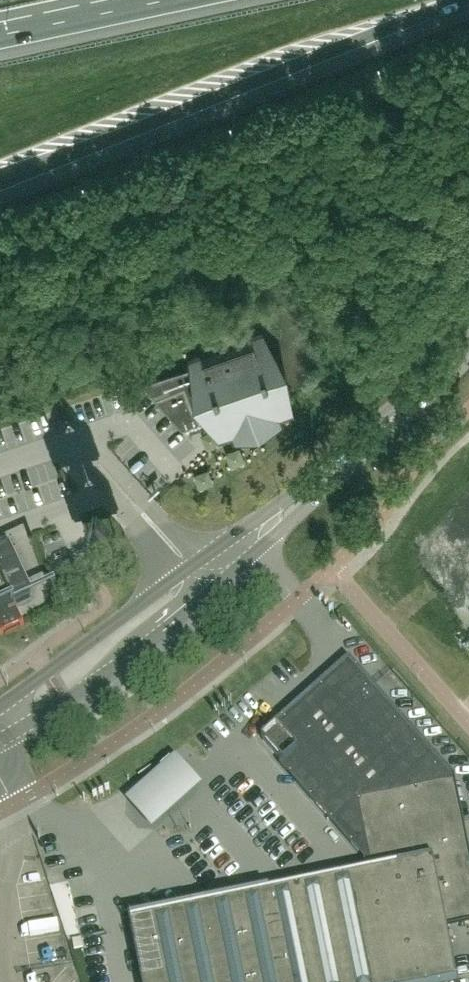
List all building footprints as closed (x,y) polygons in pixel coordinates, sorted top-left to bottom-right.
[(190,365),(142,383),(152,393),(182,427),(190,425),(192,431),(202,427),(200,421),(205,419),(220,442),(231,438),(233,443),(260,435),(285,424),(283,419),(295,415),(289,368),(263,328),(187,357),(190,365)] [(16,608),(15,605),(31,598),(9,552),(0,556),(0,616),(16,608)] [(143,981),(449,981),(457,980),(445,922),(468,917),(468,887),(448,783),(346,668),(262,742),(369,861),(371,873),(131,922),(143,981)] [(172,763),(121,809),(124,813),(142,832),(150,841),(201,794),(193,785),(176,767),(172,763)] [(455,958),(468,957),(468,942),(454,944),(455,958)]
